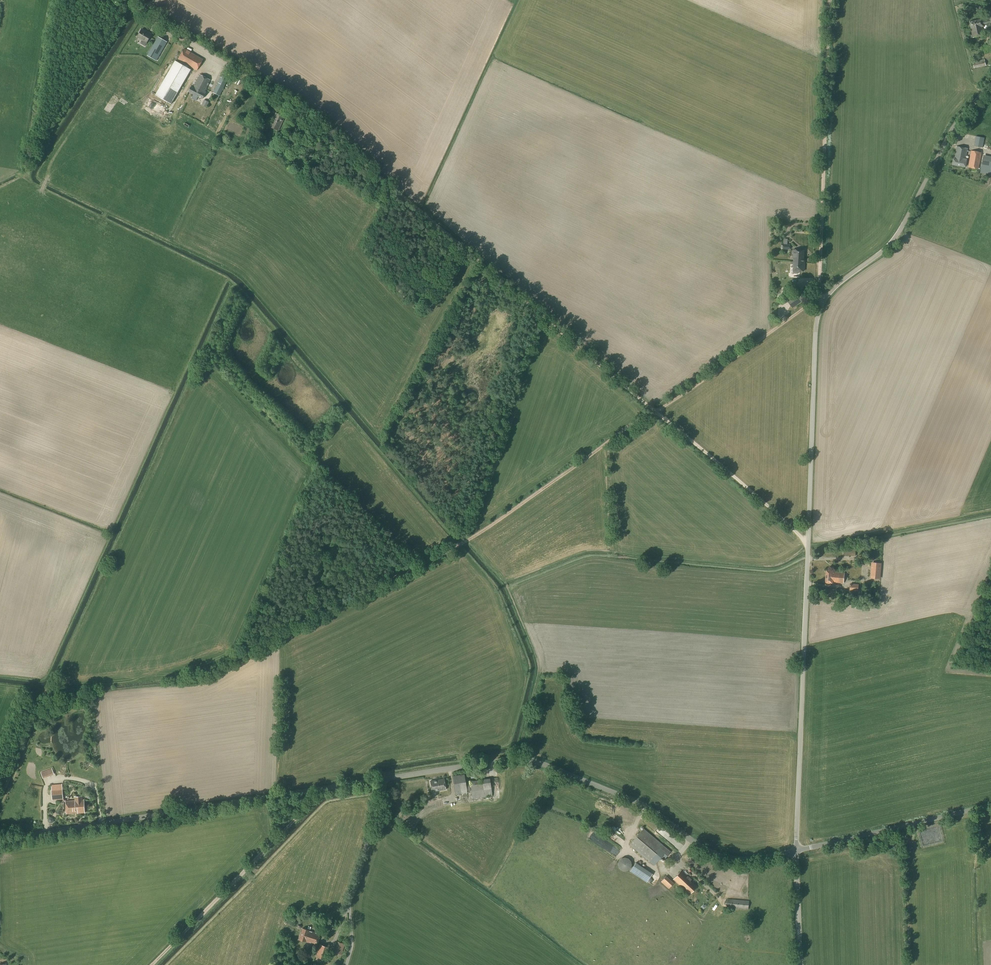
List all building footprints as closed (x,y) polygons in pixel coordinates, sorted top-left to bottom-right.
[(982,21),(982,19),(969,22),(973,38),(985,35),(983,25),(989,24),(990,31),(990,18),(988,19),(988,20),(982,21)] [(148,33),(141,29),(137,37),(142,40),(140,44),(144,46),(146,43),(151,34),(148,32),(148,33)] [(166,42),(158,37),(147,55),(156,60),(166,42)] [(164,62),(172,65),(181,45),(173,42),(164,62)] [(184,49),(178,60),(184,63),(197,71),(203,60),(184,49)] [(974,68),(986,66),(985,59),(973,62),(974,68)] [(179,72),(171,67),(166,76),(151,102),(167,111),(187,76),(179,72)] [(204,92),(210,80),(199,74),(193,88),(191,87),(188,92),(202,99),(206,92),(204,92)] [(218,83),(213,93),(219,96),(224,86),(218,83)] [(165,117),(172,121),(181,103),(174,100),(165,117)] [(278,131),(279,128),(284,117),(275,113),(271,124),(269,126),(278,131)] [(300,137),(304,128),(301,126),(297,124),(293,133),(297,135),(300,137)] [(987,148),(989,139),(975,136),(973,146),(987,148)] [(966,161),(967,159),(966,159),(968,148),(953,146),(952,151),(956,151),(954,159),(953,165),(965,167),(966,161)] [(292,167),(298,152),(293,150),(287,164),(292,167)] [(979,169),(982,153),(971,151),(968,168),(979,169)] [(990,173),(990,156),(984,155),(980,173),(990,175),(990,173)] [(787,244),(788,239),(785,239),(784,244),(783,244),(782,249),(790,250),(791,245),(787,244)] [(804,251),(793,250),(793,258),(794,259),(793,272),(800,272),(800,271),(804,271),(805,259),(803,259),(804,251)] [(792,308),(806,298),(801,291),(786,300),(792,308)] [(856,556),(856,548),(844,548),(843,556),(856,556)] [(880,579),(882,563),(872,562),(870,578),(880,579)] [(844,583),(845,573),(832,571),(826,570),(825,583),(833,584),(833,583),(844,583)] [(43,779),(54,774),(52,768),(40,772),(43,779)] [(455,795),(467,793),(464,774),(452,776),(455,795)] [(432,792),(446,790),(444,779),(430,781),(432,792)] [(483,781),(483,780),(470,781),(472,799),(492,796),(490,780),(483,781)] [(52,800),(57,800),(63,799),(62,788),(62,784),(55,784),(51,785),(51,789),(52,800)] [(69,813),(78,813),(84,812),(84,800),(83,800),(82,796),(74,796),(75,800),(68,801),(65,801),(66,813),(69,813)] [(634,820),(620,836),(657,868),(660,864),(654,858),(657,854),(664,860),(671,852),(634,820)] [(660,832),(662,829),(652,820),(648,824),(653,828),(654,827),(660,832)] [(673,836),(670,840),(677,846),(681,842),(673,836)] [(620,863),(620,864),(620,865),(620,866),(620,867),(621,868),(621,869),(622,869),(623,870),(624,870),(625,870),(626,871),(627,871),(628,870),(629,870),(630,869),(631,868),(632,867),(632,866),(632,865),(632,864),(632,863),(632,862),(632,861),(631,861),(630,860),(630,859),(629,859),(628,858),(627,858),(626,858),(625,858),(624,858),(623,859),(622,859),(621,860),(621,861),(620,861),(620,862),(620,863)] [(647,883),(652,874),(636,863),(630,871),(647,883)] [(688,877),(681,871),(673,879),(683,888),(684,887),(690,894),(697,887),(690,881),(691,879),(688,876),(688,877)] [(669,889),(674,883),(666,876),(661,882),(669,889)] [(749,910),(749,901),(728,899),(727,908),(749,910)] [(316,945),(320,934),(309,930),(303,928),(299,940),(305,942),(316,945)] [(326,960),(330,947),(320,944),(315,957),(326,960)]
